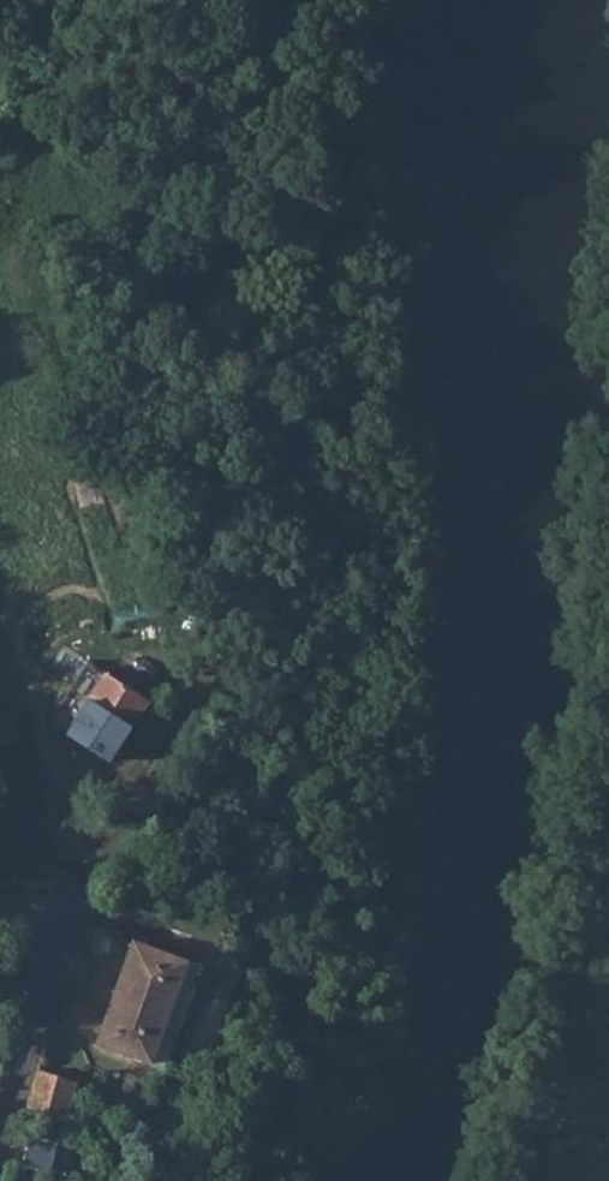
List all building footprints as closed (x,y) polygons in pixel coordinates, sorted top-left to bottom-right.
[(84,660),(50,720),(111,759),(145,697),(84,660)] [(203,956),(188,951),(133,933),(132,936),(97,1036),(153,1055),(166,1059),(203,956)] [(78,1076),(37,1065),(25,1106),(67,1118),(78,1076)]
